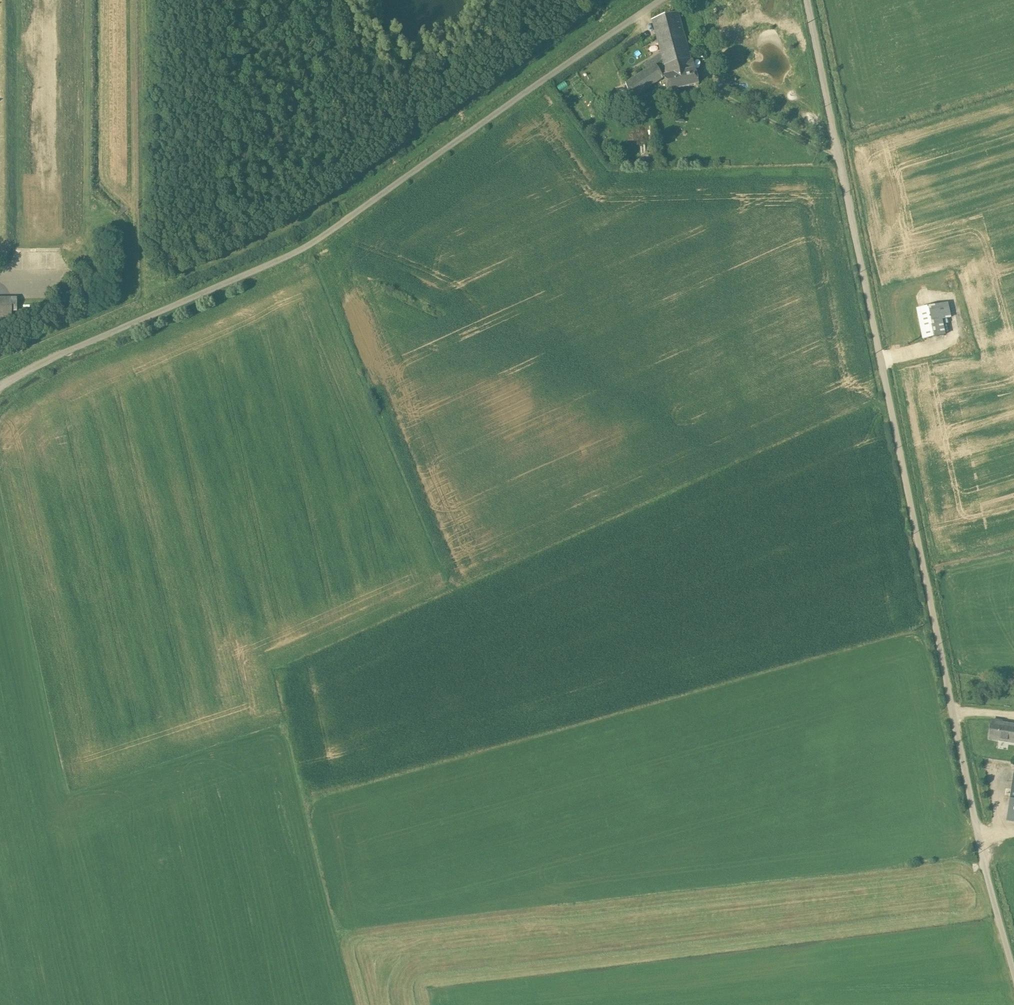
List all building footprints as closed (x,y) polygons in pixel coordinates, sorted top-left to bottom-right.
[(678,14),(652,23),(656,37),(665,68),(691,62),(678,14)] [(665,68),(656,37),(645,45),(656,65),(660,71),(665,77),(663,69),(665,68)] [(665,68),(663,69),(665,77),(669,93),(699,86),(693,62),(691,62),(665,68)] [(656,65),(627,83),(628,85),(632,101),(665,77),(660,71),(656,65)] [(11,317),(11,311),(16,311),(16,299),(0,299),(0,317),(11,317)] [(948,304),(918,310),(924,339),(945,335),(942,320),(951,318),(948,304)] [(993,723),(993,721),(991,721),(989,739),(1013,743),(1013,726),(993,723)]
